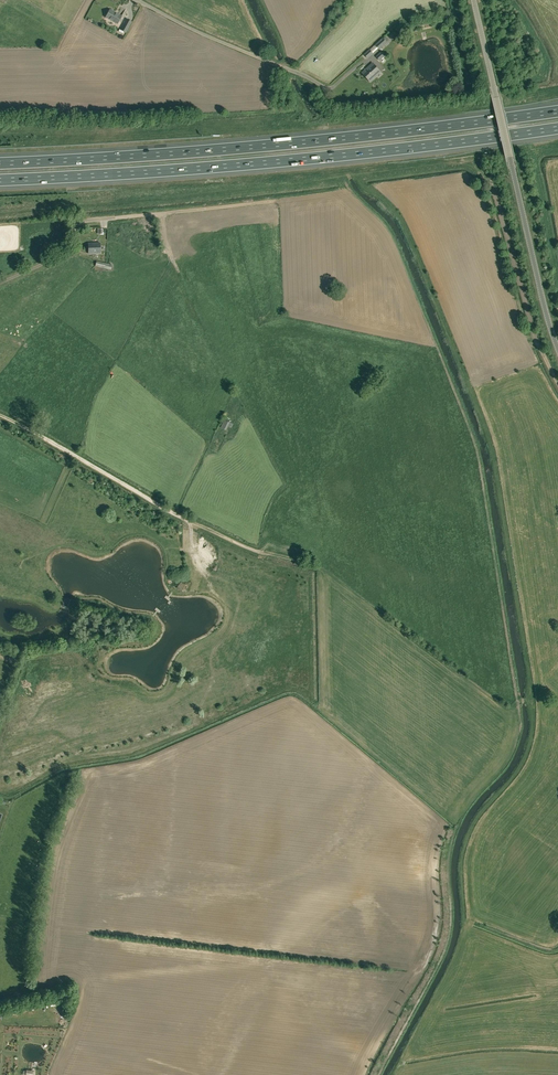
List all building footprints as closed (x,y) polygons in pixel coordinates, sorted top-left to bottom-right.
[(118,23),(122,16),(110,10),(106,17),(118,23)] [(126,32),(131,22),(127,19),(121,30),(124,31),(126,32)] [(380,50),(387,43),(382,37),(375,44),(380,50)] [(368,58),(374,53),(369,49),(364,54),(368,58)] [(380,61),(385,56),(381,51),(376,56),(380,61)] [(370,81),(380,72),(373,63),(363,72),(370,81)] [(89,253),(100,253),(100,242),(88,243),(89,253)] [(111,270),(112,264),(97,260),(95,266),(111,270)] [(227,430),(230,422),(225,419),(221,427),(227,430)]
